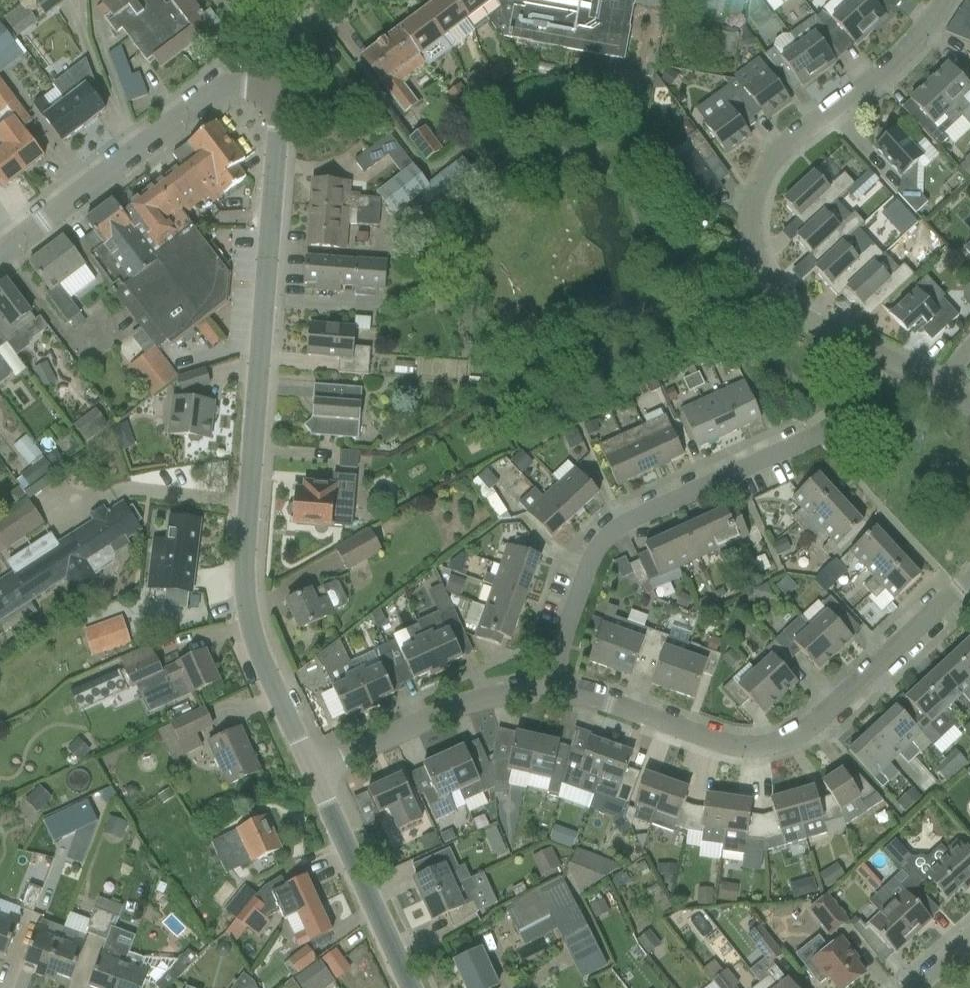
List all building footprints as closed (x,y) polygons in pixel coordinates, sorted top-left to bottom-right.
[(62,0),(34,0),(47,16),(64,3),(62,0)] [(105,18),(116,33),(120,31),(127,25),(128,26),(143,14),(134,2),(136,0),(107,0),(97,8),(105,18)] [(134,2),(143,14),(148,21),(167,7),(166,7),(175,0),(136,0),(134,2)] [(166,7),(167,7),(179,24),(155,42),(162,51),(152,58),(155,61),(161,69),(194,44),(214,29),(205,18),(192,0),(175,0),(166,7)] [(470,19),(456,0),(439,0),(425,11),(445,38),(454,48),(473,33),(465,23),(470,19)] [(470,19),(465,23),(473,33),(488,21),(487,19),(503,8),(497,0),(456,0),(470,19)] [(503,8),(487,19),(488,21),(503,39),(532,44),(533,45),(533,44),(562,49),(562,50),(564,50),(564,49),(593,55),(592,55),(594,55),(623,60),(623,61),(624,61),(630,29),(629,28),(634,7),(635,5),(634,5),(635,0),(497,0),(503,8)] [(848,5),(872,32),(888,17),(872,0),(842,0),(848,5)] [(18,35),(39,21),(26,2),(5,17),(18,35)] [(224,7),(224,11),(225,15),(229,17),(233,15),(235,9),(233,6),(228,5),(224,7)] [(833,20),(824,10),(818,15),(816,17),(824,27),(830,36),(840,28),(857,46),(872,32),(848,5),(833,20)] [(148,21),(143,14),(128,26),(127,25),(120,31),(149,66),(155,61),(152,58),(162,51),(155,42),(179,24),(167,7),(148,21)] [(399,30),(419,57),(445,38),(425,11),(399,30)] [(945,33),(969,43),(969,15),(959,11),(945,33)] [(824,27),(816,17),(816,16),(790,35),(791,37),(799,46),(798,46),(820,75),(837,63),(822,43),(830,36),(824,27)] [(0,24),(0,68),(21,52),(0,24)] [(741,42),(747,46),(751,46),(754,40),(746,27),(745,27),(741,42)] [(729,54),(734,31),(721,29),(716,51),(729,54)] [(419,57),(399,30),(362,58),(383,85),(405,114),(417,104),(402,84),(395,75),(419,57)] [(799,46),(791,37),(783,36),(775,42),(774,48),(765,55),(773,65),(779,74),(788,68),(802,88),(820,75),(798,46),(799,46)] [(318,58),(325,59),(326,44),(315,44),(313,59),(318,59),(318,58)] [(65,102),(84,127),(105,111),(88,88),(94,83),(86,60),(53,85),(65,102)] [(502,61),(486,74),(495,86),(511,73),(502,61)] [(132,76),(128,64),(116,74),(127,104),(148,96),(139,73),(132,76)] [(929,82),(962,118),(969,126),(969,107),(962,99),(969,92),(969,88),(949,65),(929,82)] [(583,70),(575,69),(574,76),(581,77),(583,70)] [(661,80),(662,81),(671,87),(678,76),(669,69),(661,80)] [(478,70),(467,79),(479,96),(491,87),(478,70)] [(734,93),(736,97),(753,119),(762,112),(767,119),(790,102),(767,71),(745,88),(737,77),(734,80),(723,78),(734,93)] [(18,103),(0,79),(0,117),(18,103)] [(948,138),(944,134),(962,118),(929,82),(911,100),(922,113),(913,121),(938,148),(948,138)] [(474,101),(461,84),(447,94),(461,111),(474,101)] [(704,124),(727,155),(751,137),(746,131),(756,123),(753,119),(736,97),(726,104),(727,107),(704,124)] [(34,105),(63,143),(84,127),(65,102),(53,111),(43,98),(34,105)] [(446,102),(452,110),(456,106),(450,99),(446,102)] [(23,173),(45,157),(16,119),(0,131),(0,142),(5,148),(23,173)] [(685,138),(694,132),(687,122),(682,125),(681,132),(685,138)] [(173,156),(181,166),(182,166),(185,164),(210,196),(208,197),(209,197),(213,203),(246,179),(237,167),(245,161),(233,144),(232,143),(232,144),(229,140),(229,139),(228,139),(216,123),(173,156)] [(426,161),(441,150),(425,129),(411,140),(426,161)] [(685,140),(687,143),(662,161),(697,209),(723,190),(704,164),(715,156),(698,131),(685,140)] [(917,163),(924,158),(899,131),(878,131),(877,152),(884,152),(884,159),(908,185),(898,194),(916,214),(928,202),(917,190),(917,163)] [(365,175),(389,156),(400,148),(390,135),(355,162),(365,175)] [(2,189),(23,173),(5,148),(0,152),(0,186),(2,189)] [(414,166),(403,174),(403,175),(378,194),(394,215),(422,194),(440,217),(483,184),(464,159),(429,186),(414,166)] [(966,161),(959,167),(969,179),(969,166),(966,161)] [(181,166),(154,186),(170,206),(165,211),(171,219),(177,214),(181,211),(184,216),(209,197),(208,197),(210,196),(185,164),(182,166),(181,166)] [(853,188),(861,197),(879,181),(869,170),(855,183),(857,184),(853,188)] [(834,183),(830,183),(825,183),(824,184),(814,173),(784,200),(787,202),(786,207),(793,215),(795,214),(799,218),(797,219),(806,229),(823,213),(854,184),(844,174),(834,183)] [(350,194),(350,183),(312,181),(310,207),(342,209),(358,210),(370,211),(371,198),(360,198),(360,195),(350,194)] [(155,256),(189,229),(177,214),(171,219),(165,211),(170,206),(154,186),(126,206),(139,223),(135,227),(137,230),(136,231),(155,256)] [(77,245),(116,295),(159,261),(155,256),(136,231),(137,230),(135,227),(139,223),(126,206),(119,198),(114,202),(113,201),(86,222),(96,234),(86,241),(91,247),(84,252),(78,245),(77,245)] [(342,209),(310,207),(308,247),(345,249),(347,224),(379,226),(380,199),(371,198),(370,211),(358,210),(342,209)] [(897,200),(885,211),(906,234),(918,223),(897,200)] [(851,216),(844,222),(832,222),(823,213),(806,229),(798,236),(800,239),(799,244),(806,252),(808,250),(812,254),(810,256),(819,265),(816,268),(854,234),(865,224),(855,213),(851,216)] [(170,347),(182,337),(169,320),(228,275),(229,274),(193,227),(189,229),(155,256),(159,261),(116,295),(156,349),(166,342),(170,347)] [(873,245),(869,249),(854,234),(816,268),(818,270),(817,275),(838,297),(872,265),(883,255),(873,245)] [(96,280),(64,238),(29,264),(50,291),(46,294),(68,324),(81,314),(69,299),(96,280)] [(930,259),(922,251),(915,258),(923,267),(930,259)] [(331,259),(307,257),(305,284),(317,284),(317,291),(329,292),(331,259)] [(341,293),(341,286),(357,288),(358,261),(331,259),(329,292),(341,293)] [(357,288),(384,290),(386,263),(358,261),(357,288)] [(677,276),(668,262),(663,265),(673,279),(677,276)] [(904,265),(893,274),(881,274),(872,265),(838,297),(838,298),(842,295),(850,304),(856,303),(857,302),(861,306),(860,308),(869,318),(914,276),(904,265)] [(182,337),(226,303),(226,302),(228,275),(169,320),(182,337)] [(6,281),(0,286),(0,312),(2,315),(0,316),(0,333),(8,343),(37,321),(6,281)] [(917,290),(890,315),(907,334),(912,329),(917,334),(921,330),(931,341),(959,316),(943,299),(934,308),(917,290)] [(437,297),(444,313),(452,310),(445,294),(437,297)] [(220,342),(205,323),(197,329),(212,348),(220,342)] [(353,347),(355,328),(310,324),(308,356),(340,358),(339,374),(369,376),(371,348),(353,347)] [(152,396),(178,378),(154,348),(130,367),(152,396)] [(733,357),(726,361),(731,373),(739,369),(733,357)] [(56,381),(47,363),(34,369),(43,388),(56,381)] [(182,393),(210,385),(206,370),(177,379),(182,393)] [(691,376),(697,388),(704,385),(699,373),(691,376)] [(697,388),(691,376),(684,379),(689,392),(697,388)] [(656,379),(646,384),(651,394),(661,389),(656,379)] [(724,392),(741,429),(762,419),(745,382),(724,392)] [(311,433),(310,436),(358,440),(360,423),(362,404),(361,404),(362,389),(314,385),(313,401),(323,402),(322,418),(312,418),(312,420),(305,426),(311,433)] [(666,391),(670,402),(679,399),(674,388),(666,391)] [(741,429),(724,392),(702,401),(719,439),(741,429)] [(169,435),(189,437),(189,439),(192,443),(198,444),(202,441),(202,438),(210,439),(214,403),(174,399),(169,435)] [(719,439),(702,401),(681,411),(698,448),(719,439)] [(85,440),(106,424),(97,412),(76,427),(85,440)] [(666,416),(644,426),(662,465),(684,455),(666,416)] [(118,439),(131,435),(127,422),(114,427),(118,439)] [(595,422),(584,426),(589,437),(600,433),(595,422)] [(640,475),(662,465),(644,426),(622,436),(640,475)] [(575,431),(562,437),(567,450),(581,444),(575,431)] [(617,485),(640,475),(622,436),(599,446),(617,485)] [(30,466),(31,465),(42,456),(43,455),(32,443),(20,454),(30,466)] [(58,451),(48,458),(55,469),(65,462),(58,451)] [(360,453),(342,451),(341,468),(358,470),(360,453)] [(520,451),(510,461),(523,474),(533,464),(520,451)] [(23,477),(30,487),(53,470),(45,459),(44,459),(33,468),(22,476),(23,477)] [(560,483),(583,509),(599,494),(576,468),(560,483)] [(485,501),(496,494),(492,489),(499,483),(489,470),(472,485),(483,497),(485,501)] [(332,528),(332,527),(333,512),(354,496),(356,477),(335,475),(334,483),(307,481),(306,492),(295,491),(294,506),(290,507),(288,512),(289,516),(293,518),(293,524),(312,525),(312,527),(314,527),(315,531),(318,534),(323,534),(327,532),(328,528),(332,528)] [(798,524),(833,491),(818,475),(793,499),(802,509),(792,518),(798,524)] [(560,483),(544,498),(537,491),(567,524),(583,509),(560,483)] [(16,503),(26,496),(20,487),(9,494),(16,503)] [(567,524),(537,491),(534,489),(519,503),(528,513),(527,513),(551,539),(567,524)] [(823,531),(848,507),(833,491),(798,524),(804,531),(813,522),(823,531)] [(104,508),(91,517),(94,522),(56,547),(15,574),(0,584),(0,636),(37,613),(31,603),(65,580),(75,595),(101,578),(91,563),(112,549),(116,555),(131,545),(127,540),(141,531),(136,524),(141,521),(132,507),(127,510),(123,503),(108,513),(104,508)] [(828,556),(863,524),(848,507),(823,531),(832,541),(822,550),(828,556)] [(153,509),(153,525),(170,526),(170,510),(153,509)] [(749,537),(738,512),(729,516),(726,509),(705,519),(719,550),(749,537)] [(149,589),(192,594),(200,521),(171,517),(168,541),(155,540),(149,589)] [(700,559),(719,550),(705,519),(685,528),(700,559)] [(666,537),(680,568),(700,559),(685,528),(666,537)] [(865,568),(891,545),(876,528),(840,561),(846,568),(856,559),(865,568)] [(349,570),(383,551),(371,530),(337,550),(349,570)] [(512,546),(524,550),(527,540),(516,536),(512,546)] [(654,566),(644,571),(650,582),(649,582),(653,591),(663,585),(659,577),(679,569),(680,568),(666,537),(645,546),(654,566)] [(777,557),(787,553),(782,542),(772,546),(777,557)] [(508,545),(501,566),(533,578),(541,557),(533,555),(516,548),(508,545)] [(906,561),(891,545),(865,568),(874,578),(864,587),(870,593),(906,561)] [(771,568),(765,555),(751,562),(757,575),(771,568)] [(827,593),(830,589),(848,572),(835,559),(813,580),(826,593),(827,593)] [(649,582),(650,582),(644,571),(640,561),(629,566),(639,587),(641,586),(649,582)] [(921,577),(906,561),(870,593),(876,600),(886,591),(895,601),(921,577)] [(526,598),(530,588),(533,578),(501,566),(497,577),(486,574),(483,582),(493,587),(526,598)] [(466,581),(450,576),(445,590),(461,596),(466,581)] [(649,582),(641,586),(643,591),(648,593),(653,591),(649,582)] [(300,630),(324,619),(338,613),(337,610),(346,605),(347,601),(339,584),(335,583),(323,589),(312,594),(311,591),(287,602),(300,630)] [(767,584),(753,591),(759,604),(773,597),(767,584)] [(100,604),(111,598),(104,587),(94,593),(100,604)] [(493,587),(486,607),(519,619),(526,598),(493,587)] [(718,601),(727,597),(724,589),(714,593),(718,601)] [(677,605),(687,610),(693,599),(682,594),(677,605)] [(818,602),(801,617),(836,655),(853,639),(839,624),(848,616),(831,597),(821,605),(818,602)] [(696,603),(697,604),(701,614),(712,608),(707,598),(696,603)] [(469,602),(460,599),(457,607),(457,608),(465,612),(469,602)] [(486,607),(486,608),(472,603),(465,623),(479,628),(475,638),(500,647),(501,646),(494,643),(495,640),(484,636),(485,632),(504,638),(511,641),(519,619),(486,607)] [(608,605),(603,621),(601,626),(602,626),(599,633),(589,663),(610,670),(623,633),(610,629),(617,609),(608,605)] [(454,639),(465,634),(456,613),(455,613),(452,606),(417,622),(419,624),(418,625),(441,674),(445,671),(443,667),(463,658),(454,639)] [(670,606),(667,615),(671,617),(678,613),(680,609),(670,606)] [(85,632),(93,658),(105,653),(121,647),(131,643),(123,617),(94,627),(94,629),(85,632)] [(592,618),(589,629),(589,630),(599,633),(602,626),(601,626),(603,621),(593,617),(592,618)] [(784,633),(775,641),(793,660),(801,652),(819,671),(836,655),(801,617),(784,633)] [(651,656),(658,633),(627,622),(623,633),(610,670),(631,678),(640,652),(651,656)] [(396,640),(386,645),(396,667),(405,662),(414,680),(434,671),(436,676),(441,674),(418,625),(406,631),(411,642),(414,641),(416,645),(402,652),(396,640)] [(673,692),(686,656),(690,645),(677,640),(658,633),(651,656),(661,660),(652,685),(673,692)] [(708,650),(717,653),(721,639),(712,636),(708,650)] [(367,712),(372,710),(355,673),(350,663),(340,640),(315,659),(323,669),(324,668),(333,689),(346,717),(365,708),(367,712)] [(969,672),(969,640),(954,655),(969,672)] [(766,649),(772,656),(755,671),(781,699),(798,683),(784,668),(793,660),(775,641),(766,649)] [(373,651),(381,667),(366,674),(364,669),(355,673),(372,710),(377,708),(375,703),(394,694),(386,677),(397,671),(395,668),(396,667),(386,645),(373,651)] [(673,692),(694,700),(703,675),(712,678),(720,656),(701,649),(697,660),(686,656),(673,692)] [(741,660),(732,650),(723,658),(732,668),(741,660)] [(219,682),(205,652),(178,664),(179,665),(167,670),(172,682),(168,690),(174,702),(192,694),(219,682)] [(938,669),(962,695),(969,703),(969,672),(954,655),(938,669)] [(134,688),(163,674),(155,656),(126,670),(133,687),(134,688)] [(922,684),(955,719),(956,719),(961,714),(952,704),(962,695),(938,669),(922,684)] [(133,687),(126,670),(120,672),(71,693),(79,713),(128,691),(128,689),(133,687)] [(738,687),(732,681),(723,689),(741,708),(749,700),(763,715),(781,699),(755,671),(738,687)] [(922,734),(933,746),(952,729),(956,732),(962,727),(955,719),(922,684),(906,699),(917,712),(908,720),(922,734)] [(897,707),(881,722),(915,759),(921,753),(912,743),(922,734),(908,720),(897,707)] [(171,724),(179,743),(214,727),(205,708),(171,724)] [(908,765),(909,764),(915,759),(881,722),(865,737),(890,764),(890,763),(899,755),(908,765)] [(229,786),(260,772),(240,729),(209,743),(229,786)] [(529,776),(530,776),(538,738),(516,733),(511,756),(494,752),(494,754),(492,764),(494,789),(495,789),(495,794),(506,794),(508,785),(512,772),(529,776)] [(880,773),(890,764),(865,737),(849,752),(882,789),(889,783),(880,773)] [(538,738),(530,776),(551,781),(549,792),(560,795),(562,785),(565,772),(554,769),(560,743),(538,738)] [(588,775),(600,779),(612,746),(591,738),(586,753),(570,748),(565,772),(562,785),(582,792),(588,775)] [(91,751),(79,740),(69,750),(71,753),(78,761),(80,762),(91,751)] [(628,806),(632,797),(641,773),(628,768),(633,753),(612,746),(600,779),(595,794),(628,806)] [(464,747),(444,756),(460,791),(464,802),(465,802),(483,794),(484,793),(485,793),(494,789),(492,764),(494,754),(492,763),(475,771),(464,747)] [(957,751),(946,760),(959,774),(969,764),(957,751)] [(449,796),(460,791),(444,756),(423,765),(434,790),(424,794),(436,821),(457,812),(449,796)] [(959,774),(946,760),(936,769),(944,778),(949,783),(959,774)] [(841,810),(843,819),(845,826),(882,801),(876,794),(859,775),(850,781),(843,771),(823,783),(832,796),(841,810)] [(413,799),(402,775),(368,790),(379,814),(389,810),(399,831),(422,820),(413,799)] [(652,825),(656,813),(667,782),(646,775),(635,805),(638,806),(637,810),(634,818),(652,825)] [(937,782),(930,775),(918,785),(925,793),(937,782)] [(688,790),(667,782),(656,813),(652,825),(673,833),(675,827),(688,831),(694,807),(684,803),(688,790)] [(31,794),(43,806),(50,799),(39,787),(31,794)] [(140,794),(137,788),(131,787),(126,790),(131,799),(140,794)] [(806,840),(827,834),(824,824),(843,819),(841,810),(832,796),(818,800),(814,788),(793,794),(806,840)] [(174,798),(170,790),(159,797),(163,804),(174,798)] [(897,804),(905,812),(920,798),(912,790),(897,804)] [(785,846),(806,840),(793,794),(771,800),(775,813),(762,816),(764,842),(765,852),(786,846),(785,846)] [(702,843),(723,845),(729,799),(707,796),(705,809),(694,807),(688,831),(703,834),(702,843)] [(723,845),(722,852),(743,855),(744,848),(765,852),(764,842),(762,816),(750,815),(751,802),(729,799),(723,845)] [(631,828),(634,818),(637,810),(628,807),(625,818),(631,828)] [(127,824),(110,817),(106,829),(123,836),(127,824)] [(253,863),(281,850),(266,817),(238,830),(222,837),(234,864),(250,856),(253,863)] [(620,834),(631,828),(625,818),(624,817),(614,824),(620,834)] [(54,843),(63,838),(53,818),(44,822),(54,843)] [(499,825),(486,828),(493,856),(506,853),(499,825)] [(566,830),(562,843),(572,847),(573,847),(578,834),(566,830)] [(451,831),(441,836),(445,844),(455,839),(451,831)] [(536,841),(545,842),(546,834),(537,833),(536,841)] [(427,851),(440,845),(435,834),(422,840),(427,851)] [(635,837),(642,850),(646,836),(635,837)] [(917,887),(922,882),(923,883),(929,878),(947,899),(965,882),(969,887),(969,886),(969,851),(967,847),(964,849),(957,842),(946,852),(932,863),(928,858),(911,858),(905,864),(906,865),(901,869),(908,877),(917,887)] [(552,847),(532,857),(541,877),(561,867),(552,847)] [(454,887),(454,886),(449,875),(460,870),(450,849),(423,861),(429,873),(414,880),(424,901),(454,887)] [(607,890),(616,861),(577,849),(569,879),(607,890)] [(883,886),(862,864),(854,873),(874,894),(883,886)] [(837,883),(828,870),(819,875),(828,889),(837,883)] [(673,885),(673,873),(664,873),(664,885),(673,885)] [(612,882),(617,890),(630,882),(626,875),(612,882)] [(298,914),(319,904),(307,876),(285,886),(282,877),(265,887),(257,896),(256,895),(236,920),(225,934),(236,943),(246,929),(258,913),(267,920),(281,911),(285,920),(287,919),(298,914)] [(900,885),(906,891),(888,909),(914,937),(914,936),(913,935),(919,930),(920,931),(931,921),(932,921),(933,921),(916,902),(924,894),(917,887),(908,877),(900,885)] [(33,912),(42,889),(41,889),(44,882),(33,878),(22,908),(33,912)] [(448,915),(454,928),(479,912),(470,893),(476,891),(471,879),(454,886),(454,887),(424,901),(433,921),(448,915)] [(506,907),(519,934),(551,918),(575,965),(600,952),(563,879),(506,907)] [(793,891),(817,890),(816,879),(792,881),(793,891)] [(719,901),(735,904),(738,886),(722,884),(719,901)] [(225,911),(236,920),(256,895),(245,886),(225,911)] [(699,888),(699,904),(714,905),(714,888),(699,888)] [(809,909),(830,935),(847,921),(826,895),(809,909)] [(914,937),(888,909),(876,895),(869,902),(880,914),(869,924),(897,954),(898,953),(897,952),(908,942),(907,941),(912,936),(914,937)] [(603,900),(602,901),(590,906),(589,906),(595,919),(609,913),(603,900)] [(99,937),(111,906),(100,902),(97,910),(95,909),(87,932),(99,937)] [(319,904),(298,914),(305,930),(294,935),(299,947),(310,942),(332,932),(319,904)] [(111,906),(99,937),(109,941),(121,910),(111,906)] [(69,912),(65,927),(86,934),(91,919),(69,912)] [(6,956),(21,918),(11,914),(8,922),(0,919),(0,954),(6,956)] [(41,919),(25,963),(39,968),(36,975),(46,979),(64,928),(41,919)] [(852,927),(869,948),(878,940),(865,926),(860,920),(852,927)] [(219,924),(212,931),(219,938),(226,931),(219,924)] [(748,935),(771,964),(782,955),(760,926),(748,935)] [(64,928),(46,979),(55,982),(58,975),(71,980),(86,942),(85,941),(86,937),(64,928)] [(661,945),(650,931),(637,941),(649,955),(661,945)] [(827,980),(829,978),(837,987),(848,987),(865,974),(849,954),(852,952),(841,938),(812,961),(813,962),(811,968),(811,974),(815,979),(820,981),(827,980)] [(129,954),(130,950),(109,941),(106,949),(105,949),(90,987),(91,987),(116,987),(129,954)] [(298,974),(318,960),(308,947),(289,962),(298,974)] [(321,961),(329,971),(344,959),(336,949),(321,961)] [(178,961),(144,958),(144,959),(129,954),(116,987),(143,987),(145,982),(155,985),(157,987),(170,987),(197,959),(188,950),(178,961)] [(466,987),(495,987),(498,986),(482,950),(454,962),(466,987)] [(716,960),(704,967),(712,979),(723,972),(716,960)] [(302,987),(317,987),(332,977),(321,961),(295,979),(302,987)] [(763,987),(794,987),(788,981),(787,981),(776,967),(767,973),(769,976),(760,983),(763,987)] [(724,972),(713,981),(717,987),(736,987),(724,972)] [(233,987),(257,987),(254,982),(244,974),(233,987)] [(292,980),(283,987),(299,987),(292,980)]
